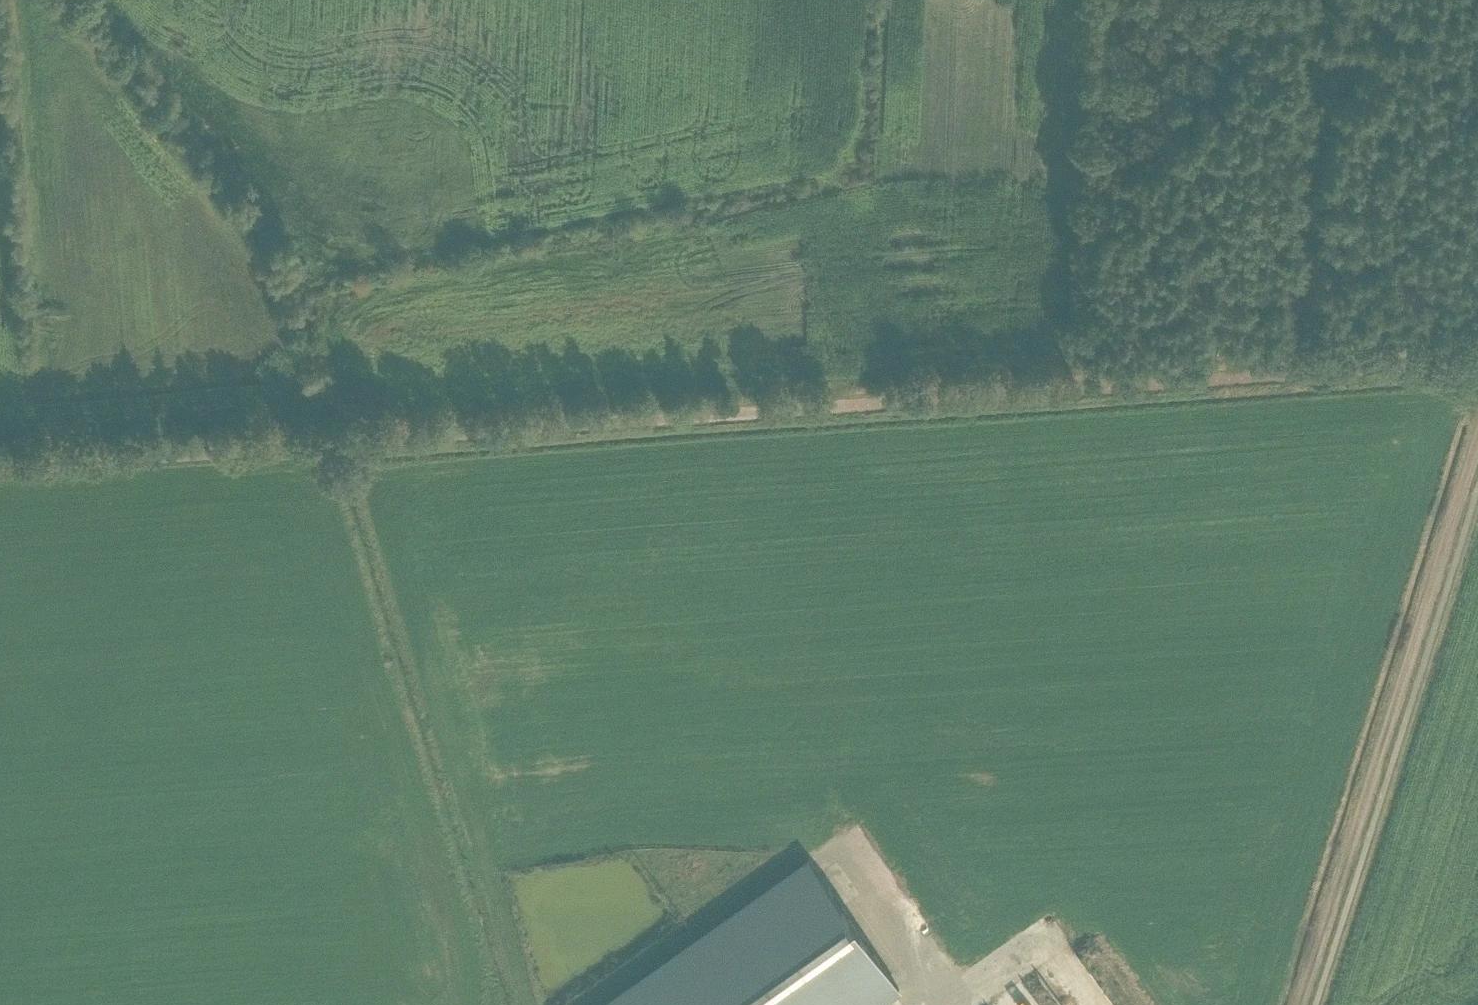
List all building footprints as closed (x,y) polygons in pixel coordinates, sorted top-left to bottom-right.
[(899,989),(809,862),(606,1004),(876,1004),(899,989)]
